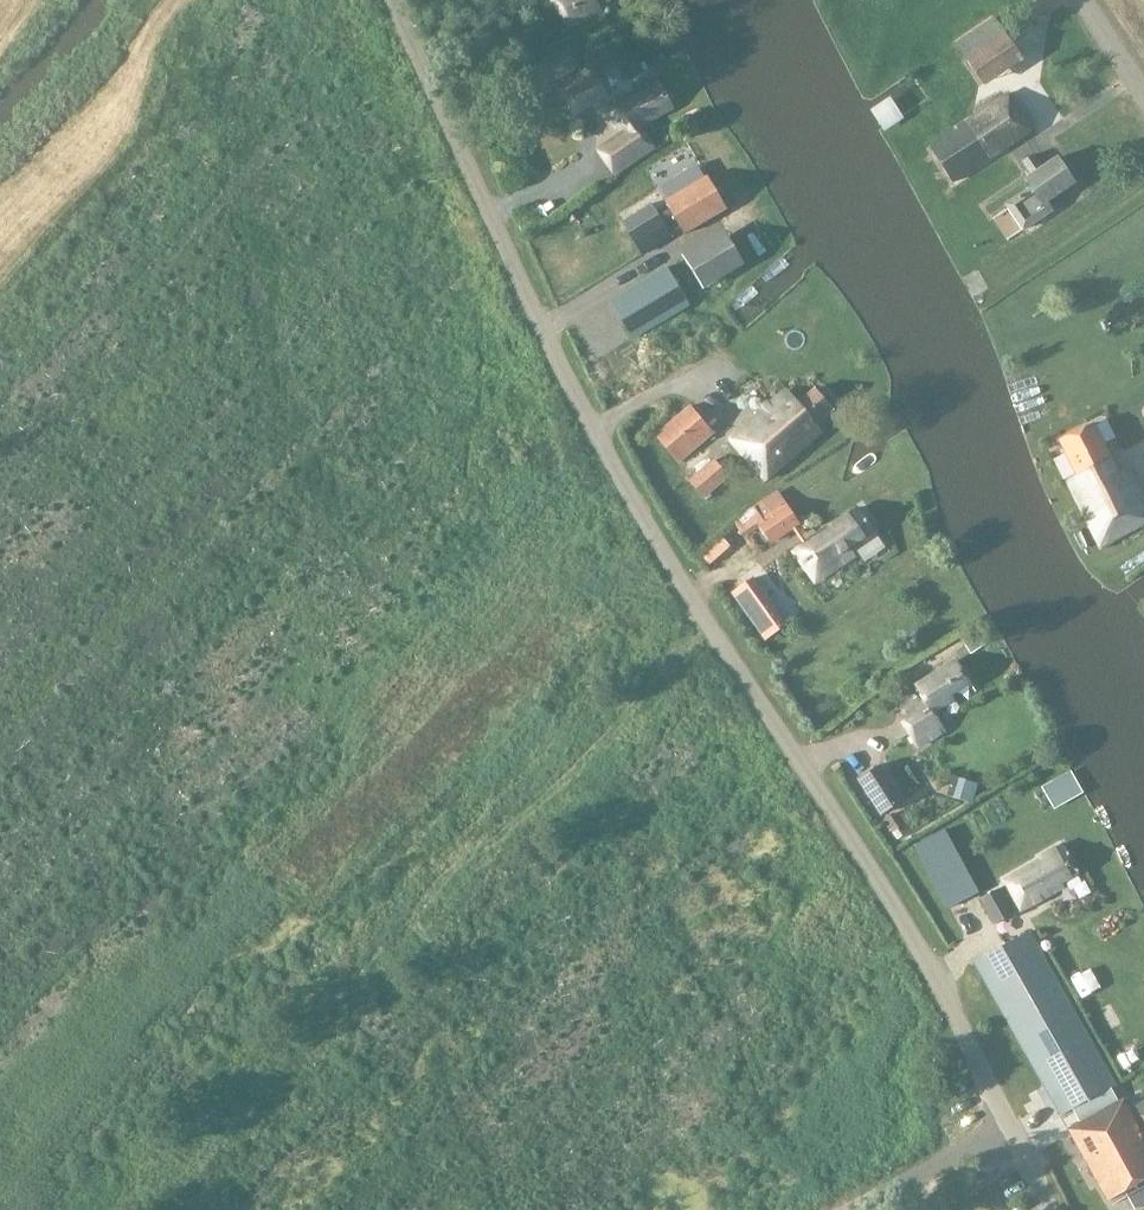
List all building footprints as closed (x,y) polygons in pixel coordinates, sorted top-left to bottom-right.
[(610,0),(553,0),(570,30),(602,11),(599,6),(610,0)] [(1022,60),(995,20),(956,45),(983,85),(1022,60)] [(546,88),(581,68),(569,46),(534,65),(546,88)] [(573,117),(610,98),(595,71),(558,90),(573,117)] [(602,159),(615,177),(655,149),(640,127),(674,110),(659,83),(614,107),(629,138),(614,148),(615,150),(602,159)] [(956,128),(958,131),(930,150),(953,184),(1033,130),(1008,93),(956,128)] [(1033,156),(1022,164),(1031,177),(1024,181),(1030,190),(1006,206),(1023,231),(1053,211),(1047,203),(1075,184),(1057,159),(1042,169),(1033,156)] [(707,178),(666,203),(685,235),(727,211),(707,178)] [(623,223),(630,234),(659,217),(651,206),(623,223)] [(659,217),(630,234),(643,256),(673,238),(660,217),(659,217)] [(725,229),(680,251),(695,280),(739,257),(725,229)] [(632,339),(688,306),(666,269),(610,303),(632,339)] [(732,440),(767,481),(822,434),(815,426),(833,412),(815,390),(797,405),(787,393),(732,440)] [(690,407),(656,437),(679,464),(713,434),(690,407)] [(1143,524),(1143,502),(1128,469),(1118,474),(1094,424),(1059,442),(1077,477),(1068,481),(1100,546),(1143,524)] [(730,478),(715,460),(689,483),(704,500),(730,478)] [(801,525),(778,491),(732,522),(743,538),(760,527),(771,545),(801,525)] [(876,536),(858,509),(794,553),(815,585),(858,555),(855,550),(876,536)] [(739,607),(762,589),(749,574),(727,591),(739,607)] [(1000,636),(998,634),(990,622),(960,640),(970,655),(1000,636)] [(921,706),(924,710),(903,724),(919,748),(945,732),(934,714),(953,701),(950,696),(970,684),(956,661),(916,687),(926,702),(921,706)] [(1036,779),(1047,801),(1077,786),(1066,764),(1036,779)] [(881,765),(858,781),(881,817),(905,801),(881,765)] [(978,894),(944,831),(915,847),(948,909),(978,894)] [(1005,880),(1008,885),(980,900),(994,925),(1063,887),(1061,883),(1078,873),(1063,845),(1041,857),(1043,860),(1005,880)] [(977,962),(1064,1115),(1073,1110),(1081,1124),(1069,1130),(1108,1202),(1125,1192),(1134,1209),(1143,1205),(1143,1123),(1137,1127),(1122,1100),(1119,1103),(1111,1088),(1113,1087),(1026,934),(977,962)]
